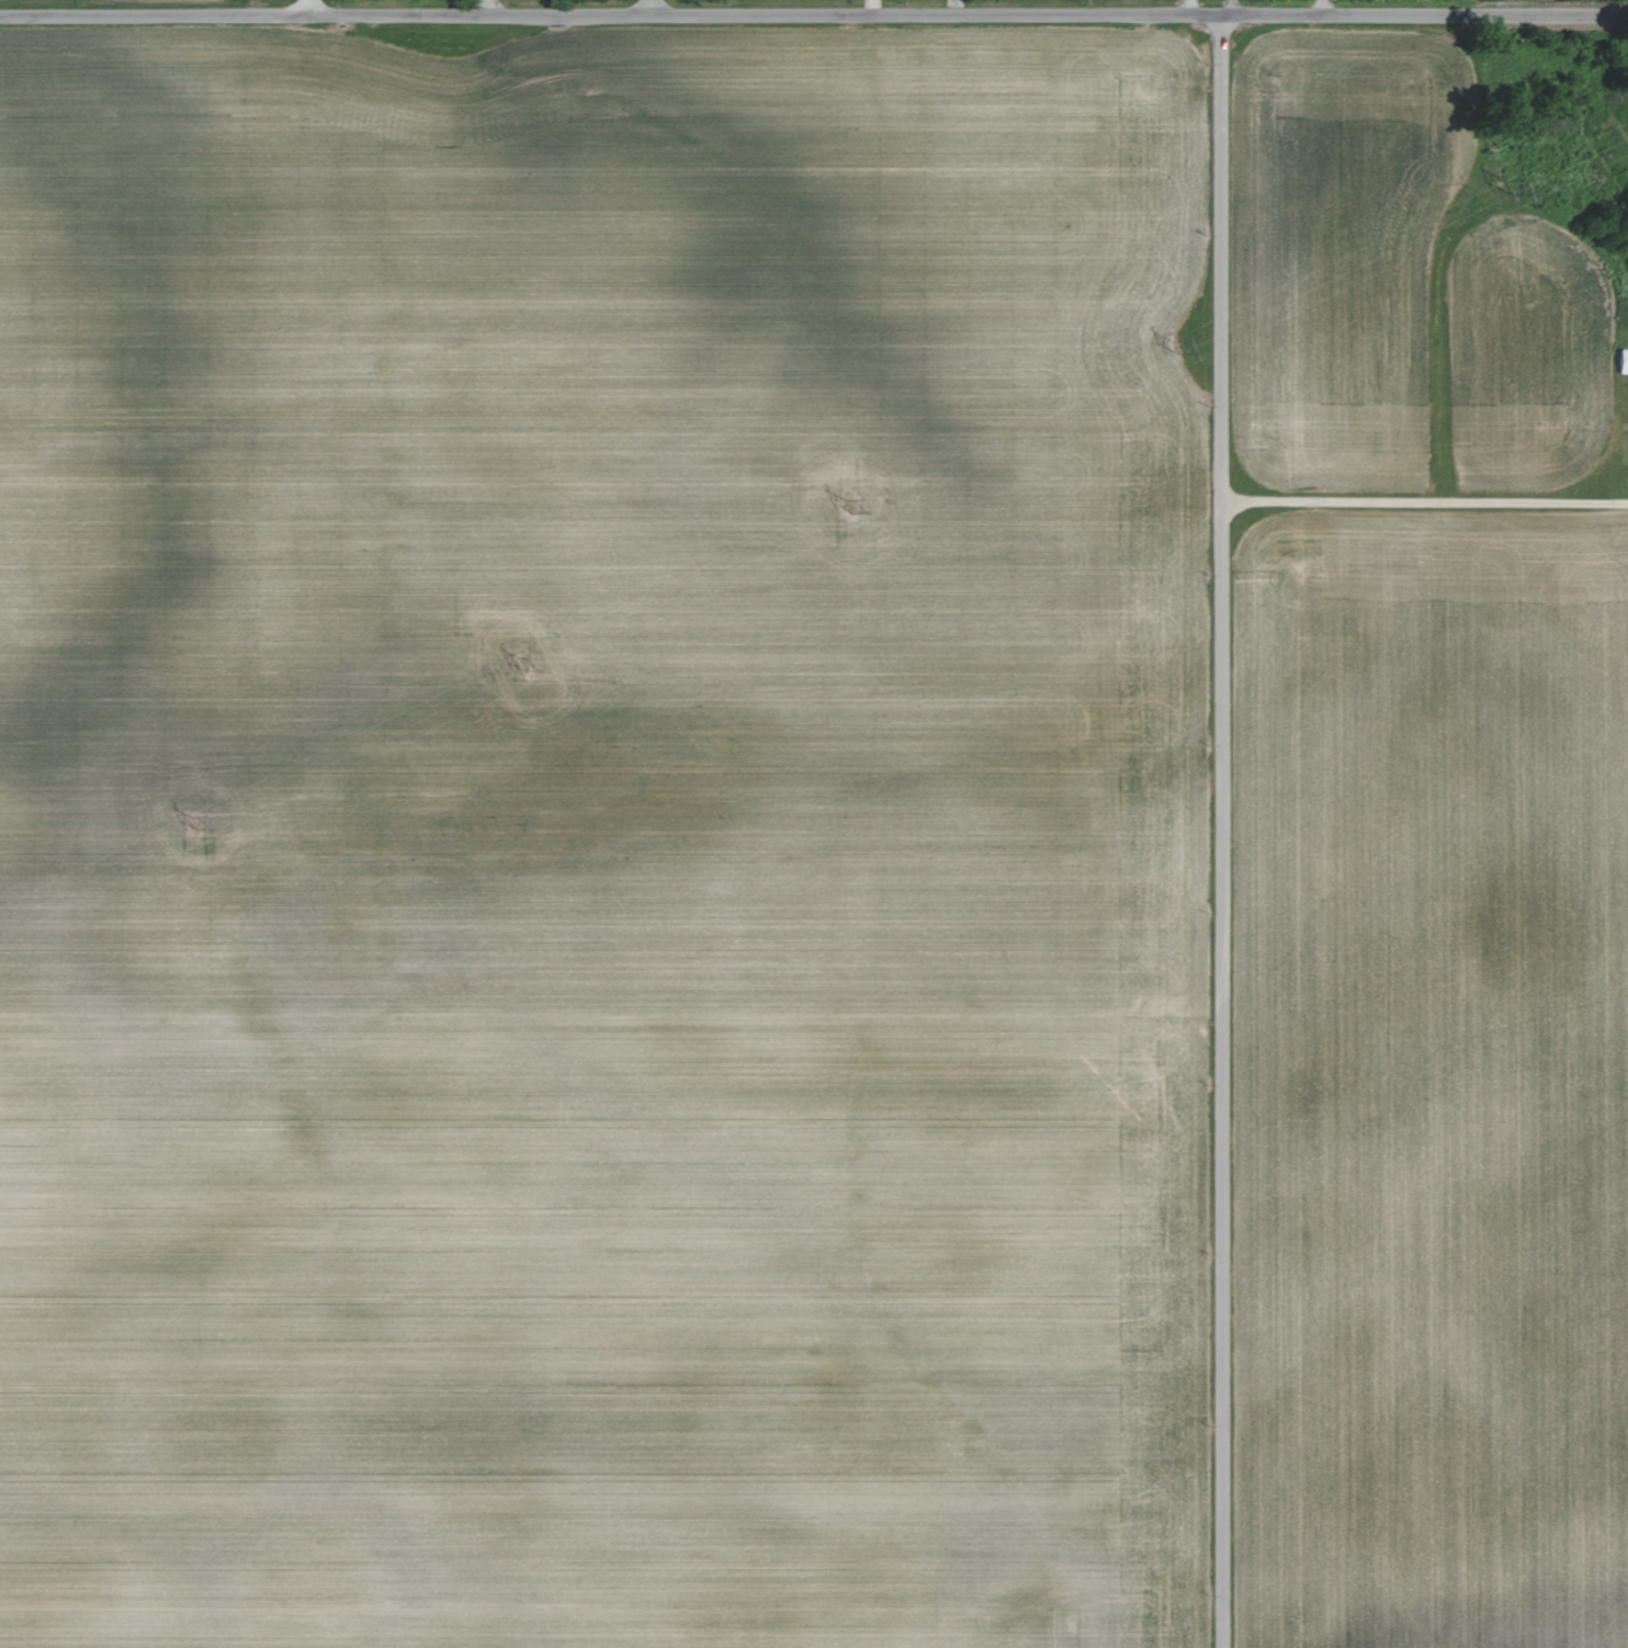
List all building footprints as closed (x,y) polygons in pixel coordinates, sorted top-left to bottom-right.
[(1615,349),(1614,372),(1627,373),(1627,349),(1615,349)]
